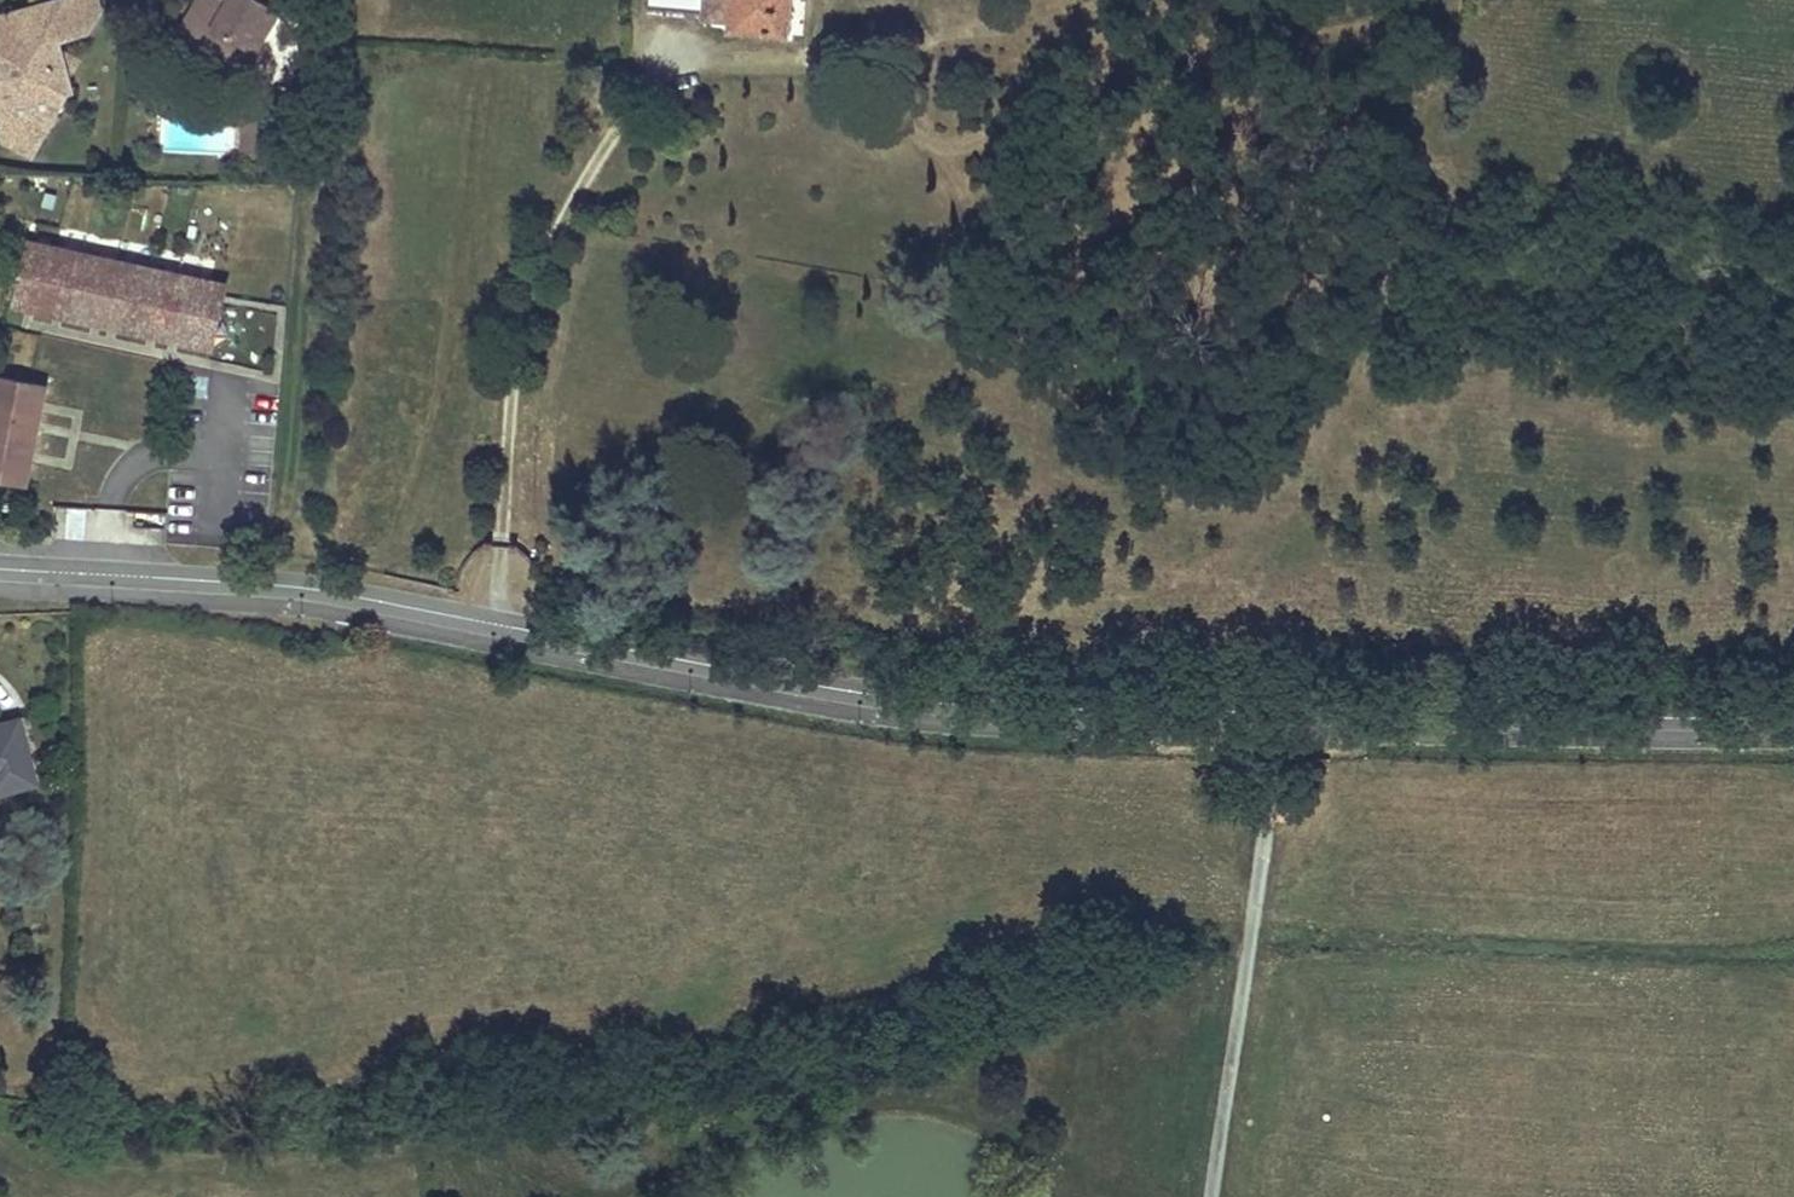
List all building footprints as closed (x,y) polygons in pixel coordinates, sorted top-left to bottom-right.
[(0,13),(0,88),(5,105),(0,111),(0,122),(21,134),(29,123),(43,135),(72,96),(70,89),(78,86),(65,38),(93,31),(84,0),(60,0),(45,4),(42,9),(37,22),(38,27),(24,33),(22,25),(9,18),(0,13)] [(93,31),(106,9),(104,0),(84,0),(93,31)] [(209,6),(200,0),(197,0),(176,34),(233,69),(247,46),(254,51),(279,9),(270,3),(272,0),(212,0),(209,6)] [(647,11),(705,16),(705,20),(732,22),(731,30),(791,35),(794,0),(648,0),(647,11)] [(25,14),(9,18),(22,25),(24,33),(38,27),(37,22),(42,9),(25,14)] [(233,69),(241,73),(254,51),(247,46),(233,69)] [(0,122),(0,136),(31,151),(43,135),(29,123),(21,134),(0,122)] [(264,124),(247,122),(246,159),(263,159),(264,124)] [(223,286),(27,244),(14,306),(126,330),(209,348),(223,286)] [(0,380),(0,480),(24,484),(43,388),(0,380)] [(31,783),(15,719),(0,723),(0,790),(31,783)]
